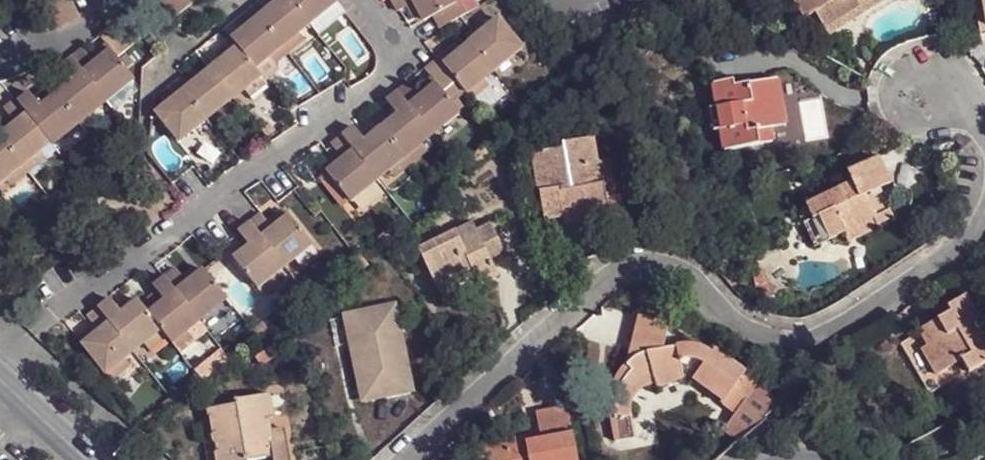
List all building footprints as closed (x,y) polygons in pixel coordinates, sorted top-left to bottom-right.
[(39,6),(52,31),(65,24),(54,0),(51,0),(39,6)] [(65,24),(79,16),(71,0),(54,0),(65,24)] [(175,19),(188,10),(180,0),(160,0),(175,19)] [(188,10),(199,0),(180,0),(188,10)] [(267,16),(262,19),(286,49),(302,36),(311,29),(329,14),(338,7),(333,0),(284,0),(277,6),(273,0),(262,9),(267,16)] [(395,12),(400,10),(405,7),(411,17),(415,14),(420,22),(430,17),(452,4),(450,0),(388,0),(395,12)] [(481,7),(477,0),(460,0),(455,3),(463,16),(481,7)] [(510,0),(502,0),(510,15),(517,11),(510,0)] [(878,0),(823,0),(824,3),(817,6),(829,24),(858,6),(861,11),(878,0)] [(430,17),(437,30),(463,16),(455,3),(452,4),(430,17)] [(858,6),(829,24),(832,30),(861,11),(858,6)] [(262,9),(257,13),(262,19),(267,16),(262,9)] [(257,13),(250,18),(254,25),(262,19),(257,13)] [(316,36),(335,21),(329,14),(311,29),(316,36)] [(239,26),(244,32),(234,41),(240,49),(258,71),(272,60),(286,49),(262,19),(254,25),(250,18),(239,26)] [(468,33),(472,39),(467,42),(490,70),(506,57),(517,48),(494,20),(483,28),(480,23),(468,33)] [(112,25),(100,35),(106,42),(112,50),(117,57),(130,47),(112,25)] [(291,55),(308,43),(302,36),(286,49),(291,55)] [(543,52),(535,38),(527,44),(536,57),(543,52)] [(112,50),(106,42),(99,49),(103,55),(112,50)] [(445,60),(440,64),(436,59),(426,68),(437,85),(443,91),(455,82),(463,92),(480,78),(490,70),(467,42),(456,49),(453,45),(441,55),(445,60)] [(186,78),(192,86),(185,93),(209,121),(226,106),(245,91),(263,78),(258,71),(240,49),(232,53),(227,46),(217,54),(222,61),(201,77),(196,70),(186,78)] [(99,49),(89,56),(84,48),(72,58),(107,100),(123,87),(134,78),(117,57),(112,50),(103,55),(99,49)] [(272,60),(278,67),(291,55),(286,49),(272,60)] [(497,79),(513,66),(506,57),(490,70),(497,79)] [(55,82),(60,88),(56,92),(80,121),(95,110),(107,100),(72,58),(60,66),(66,73),(55,82)] [(263,78),(266,81),(280,70),(278,67),(272,60),(258,71),(263,78)] [(186,78),(179,85),(185,93),(192,86),(186,78)] [(245,91),(252,99),(269,85),(266,81),(263,78),(245,91)] [(470,101),(487,88),(480,78),(463,92),(465,95),(470,101)] [(714,85),(717,107),(709,110),(713,131),(721,131),(725,151),(760,145),(757,132),(787,126),(782,98),(774,98),(772,80),(714,85)] [(455,82),(443,91),(459,111),(465,107),(459,100),(465,95),(463,92),(455,82)] [(417,92),(410,84),(398,93),(432,136),(461,114),(459,111),(443,91),(437,85),(431,89),(428,83),(417,92)] [(179,85),(172,90),(177,98),(185,93),(179,85)] [(113,108),(128,94),(123,87),(107,100),(113,108)] [(4,128),(0,131),(0,135),(23,162),(38,148),(49,140),(51,143),(62,134),(80,121),(56,92),(47,97),(43,92),(34,98),(28,90),(16,98),(15,96),(4,106),(10,113),(0,121),(0,122),(4,128)] [(180,144),(191,135),(209,121),(185,93),(177,98),(172,90),(160,99),(165,107),(158,113),(159,116),(180,144)] [(404,159),(421,145),(432,136),(398,93),(386,103),(393,112),(384,120),(388,125),(375,135),(371,129),(361,137),(353,129),(332,146),(338,155),(328,162),(332,168),(325,173),(348,203),(386,173),(404,159)] [(215,129),(232,116),(226,106),(209,121),(215,129)] [(86,130),(100,116),(95,110),(80,121),(86,130)] [(62,134),(68,142),(86,130),(80,121),(62,134)] [(191,135),(197,143),(215,129),(209,121),(191,135)] [(558,143),(526,148),(532,185),(535,185),(539,217),(541,217),(543,217),(543,214),(559,212),(559,208),(603,199),(600,182),(594,156),(591,132),(557,138),(558,143)] [(4,178),(23,162),(0,135),(0,181),(4,178)] [(410,168),(427,154),(421,145),(404,159),(410,168)] [(484,147),(471,159),(479,168),(492,156),(484,147)] [(30,171),(44,158),(38,148),(23,162),(30,171)] [(594,156),(600,182),(612,180),(607,154),(594,156)] [(875,154),(842,168),(846,178),(854,194),(860,191),(875,185),(887,180),(875,154)] [(404,159),(386,173),(395,180),(410,168),(404,159)] [(4,178),(10,184),(30,171),(23,162),(4,178)] [(846,178),(801,199),(808,215),(812,212),(829,205),(854,194),(846,178)] [(875,185),(860,191),(871,216),(873,222),(889,215),(875,185)] [(854,194),(829,205),(841,230),(871,216),(860,191),(854,194)] [(559,220),(615,211),(603,199),(559,208),(559,212),(559,220)] [(829,205),(812,212),(824,237),(839,230),(841,230),(829,205)] [(543,214),(543,217),(541,217),(543,230),(562,231),(559,220),(559,212),(543,214)] [(808,215),(798,219),(809,244),(824,237),(812,212),(808,215)] [(265,223),(258,214),(249,221),(285,266),(294,257),(311,244),(287,215),(280,220),(276,215),(265,223)] [(841,230),(839,231),(842,239),(875,225),(873,222),(871,216),(841,230)] [(257,287),(274,273),(285,266),(249,221),(236,231),(243,239),(234,247),(238,253),(233,257),(257,287)] [(773,226),(758,228),(760,243),(776,240),(773,226)] [(471,230),(417,255),(435,289),(468,274),(471,281),(476,288),(495,279),(489,265),(501,257),(489,230),(475,235),(471,230)] [(383,242),(379,246),(384,253),(396,242),(388,233),(380,240),(383,242)] [(301,265),(317,252),(311,244),(294,257),(301,265)] [(152,302),(157,308),(149,312),(163,328),(169,336),(173,340),(191,327),(187,322),(206,307),(209,312),(227,298),(205,270),(198,275),(193,269),(184,276),(178,268),(155,286),(162,295),(152,302)] [(771,299),(777,289),(767,283),(765,269),(753,271),(757,291),(771,299)] [(263,294),(280,280),(274,273),(257,287),(263,294)] [(468,274),(435,289),(437,297),(471,281),(468,274)] [(308,294),(316,288),(309,278),(301,285),(303,288),(308,294)] [(308,294),(303,288),(293,295),(299,302),(308,294)] [(209,312),(214,319),(233,304),(227,298),(209,312)] [(927,394),(965,372),(966,374),(984,363),(984,320),(981,313),(974,317),(962,298),(945,308),(948,314),(917,332),(919,334),(899,346),(927,394)] [(86,334),(90,340),(84,345),(108,375),(125,361),(146,343),(163,328),(149,312),(138,299),(131,305),(128,300),(118,309),(112,301),(89,319),(95,327),(86,334)] [(357,351),(352,352),(363,401),(410,390),(392,308),(351,318),(357,351)] [(75,335),(91,325),(82,312),(67,322),(75,335)] [(604,413),(608,436),(631,432),(626,408),(626,405),(627,400),(629,394),(632,389),(636,385),(640,382),(650,379),(651,383),(677,374),(678,371),(688,376),(688,377),(702,388),(716,398),(715,400),(728,410),(730,408),(752,378),(754,375),(740,365),(709,343),(706,347),(670,323),(638,315),(629,353),(621,356),(614,363),(610,370),(606,378),(604,387),(602,396),(602,404),(604,413)] [(357,351),(351,318),(345,318),(352,352),(357,351)] [(264,320),(254,329),(259,336),(269,327),(264,320)] [(181,350),(197,335),(191,327),(173,340),(181,350)] [(146,343),(151,351),(169,336),(163,328),(146,343)] [(272,352),(265,344),(249,354),(258,365),(272,352)] [(115,382),(131,369),(125,361),(108,375),(115,382)] [(173,396),(179,404),(203,383),(195,374),(178,388),(180,390),(173,396)] [(783,402),(752,378),(730,408),(736,412),(726,429),(737,439),(783,402)] [(236,401),(236,405),(209,412),(210,418),(213,436),(215,445),(216,445),(217,454),(216,455),(217,459),(263,459),(274,459),(291,459),(285,430),(271,432),(270,420),(274,419),(271,395),(236,401)] [(169,413),(179,404),(173,396),(162,405),(169,413)] [(806,409),(796,397),(768,419),(778,431),(806,409)] [(475,449),(477,459),(577,459),(566,408),(533,416),(537,435),(539,442),(525,445),(524,438),(475,449)] [(537,435),(524,438),(525,445),(539,442),(537,435)]
